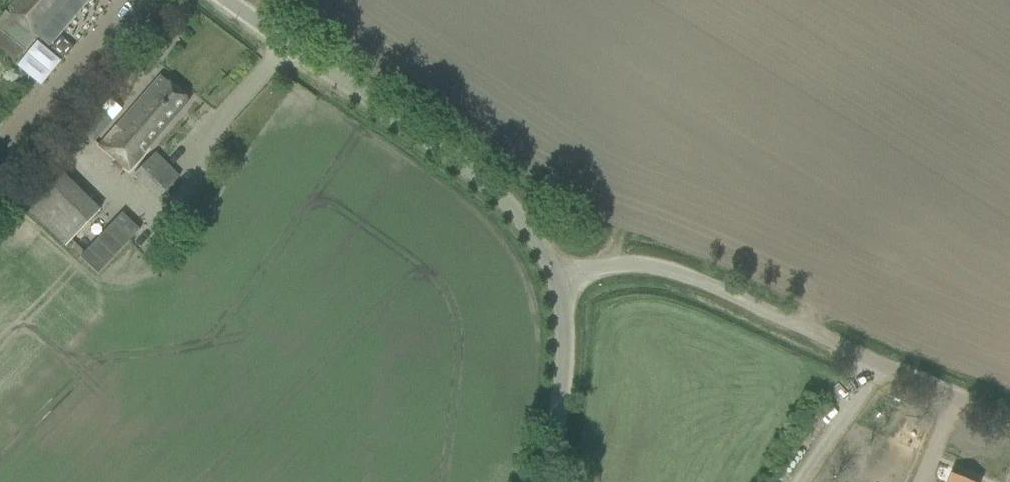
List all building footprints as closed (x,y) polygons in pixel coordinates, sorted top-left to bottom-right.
[(6,10),(36,36),(66,0),(15,0),(6,10)] [(98,145),(126,170),(187,100),(159,76),(98,145)] [(81,131),(94,142),(112,122),(98,110),(81,131)] [(131,175),(155,199),(177,177),(153,154),(131,175)] [(21,203),(65,246),(99,211),(55,168),(21,203)] [(123,213),(82,257),(99,273),(140,229),(123,213)]
